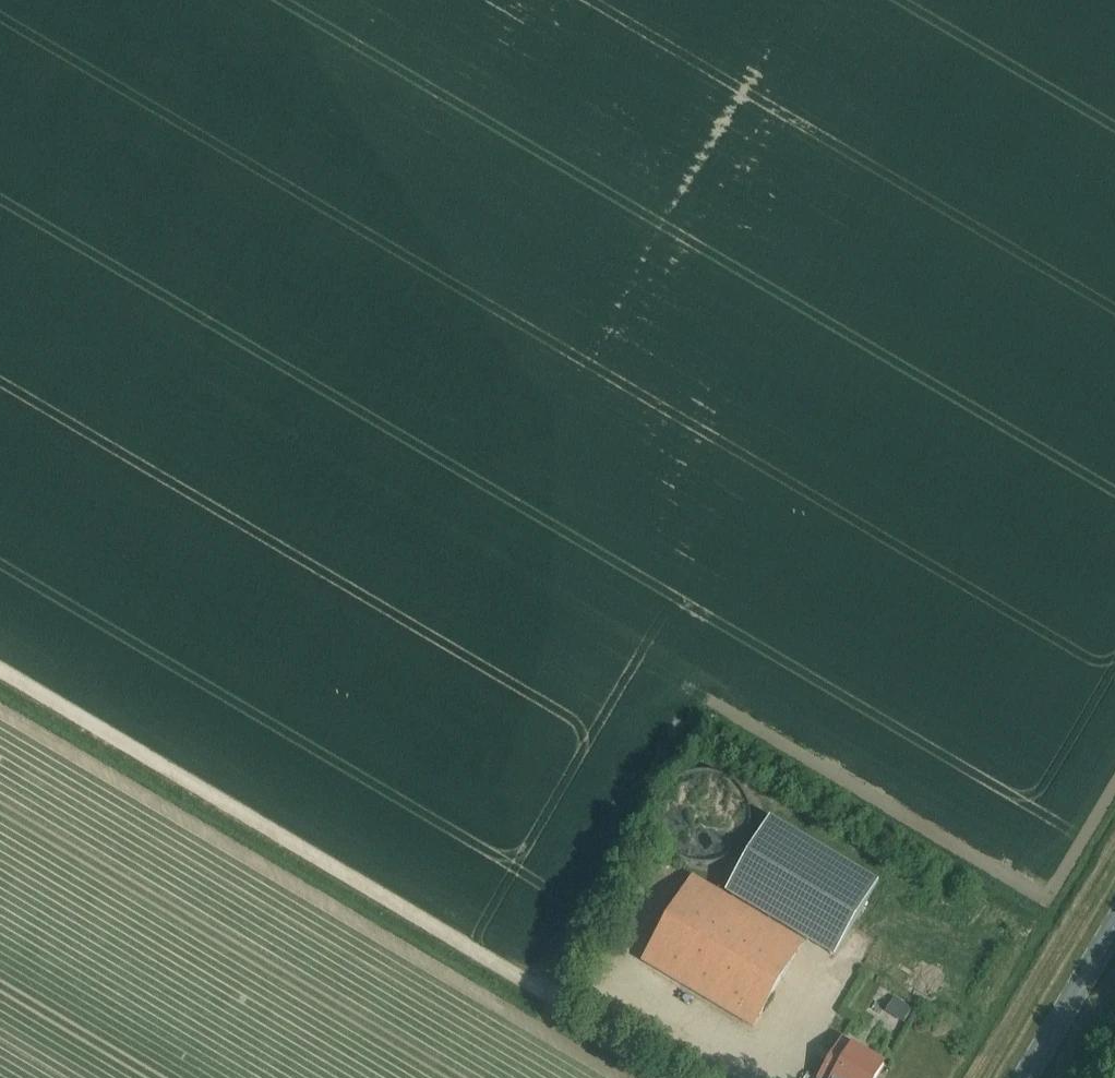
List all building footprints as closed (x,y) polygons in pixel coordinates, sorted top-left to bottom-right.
[(774,821),(731,895),(831,955),(875,881),(774,821)] [(753,1027),(803,943),(693,878),(643,962),(753,1027)] [(884,1065),(842,1040),(820,1077),(876,1077),(884,1065)]
